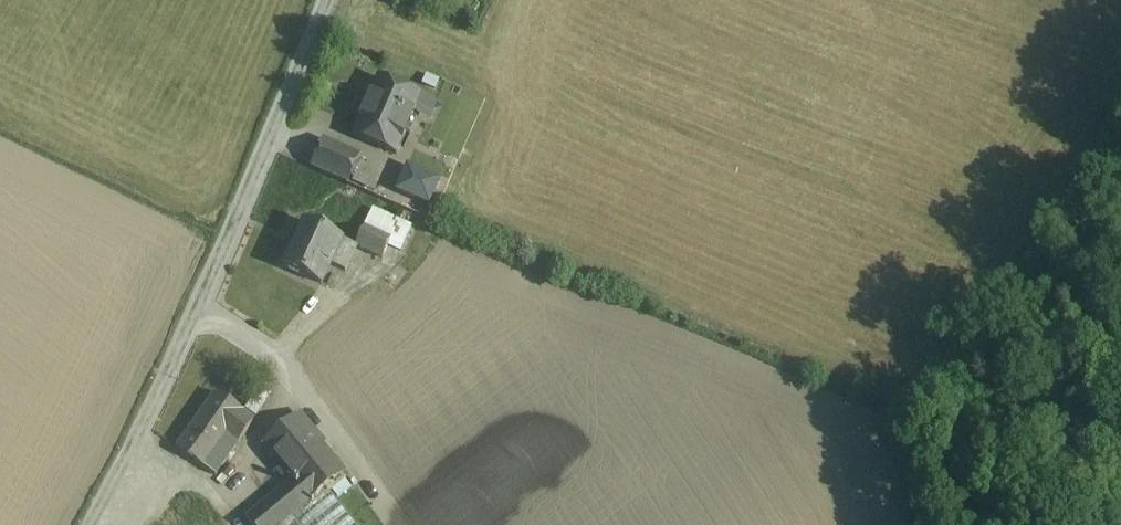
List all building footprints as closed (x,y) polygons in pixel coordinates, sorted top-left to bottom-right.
[(379,78),(353,136),(396,155),(422,97),(379,78)] [(360,156),(324,140),(312,167),(348,184),(360,156)] [(356,245),(305,222),(284,267),(321,284),(331,264),(346,271),(357,247),(383,259),(389,245),(399,223),(372,210),(365,228),(356,245)] [(412,229),(399,223),(389,245),(401,251),(412,229)] [(218,393),(178,449),(216,475),(254,421),(242,413),(243,412),(218,393)] [(299,415),(266,443),(296,480),(249,520),(253,524),(282,524),(327,487),(343,473),(313,437),(316,435),(299,415)] [(327,487),(282,524),(358,524),(327,487)]
